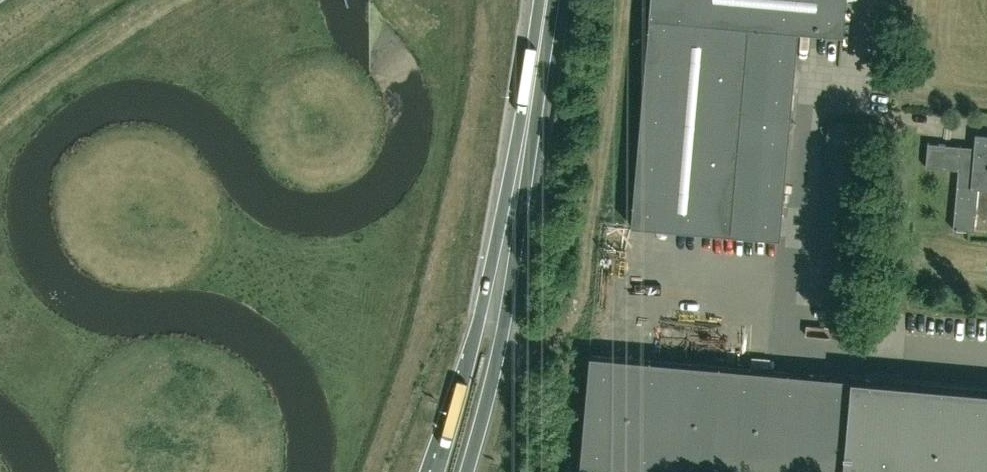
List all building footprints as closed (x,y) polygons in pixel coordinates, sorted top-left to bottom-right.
[(650,18),(632,225),(731,234),(780,237),(799,30),(844,34),(846,0),(651,0),(650,18)] [(953,228),(974,230),(978,186),(986,187),(986,139),(976,138),(975,153),(960,151),(953,228)] [(926,166),(944,167),(946,143),(928,142),(926,166)] [(579,466),(646,471),(842,471),(850,377),(835,375),(817,374),(768,370),(589,354),(579,466)] [(850,377),(842,471),(986,471),(986,389),(850,377)]
